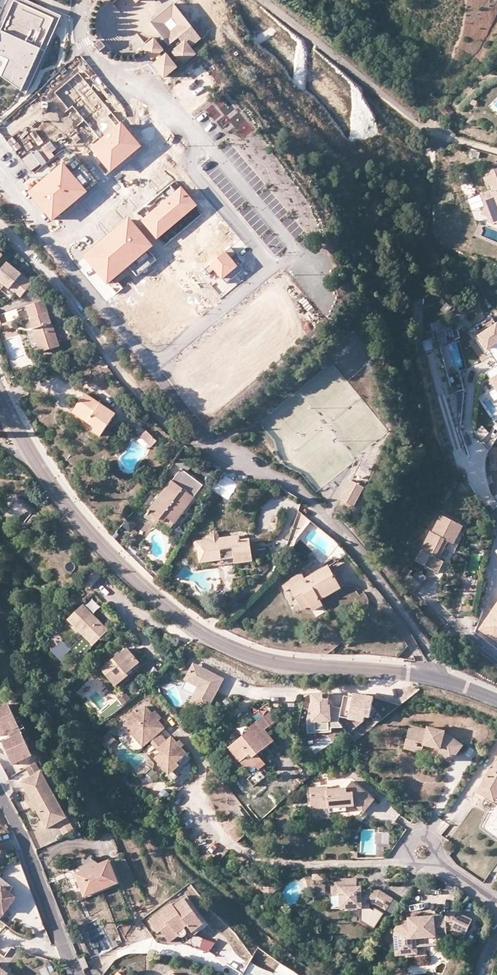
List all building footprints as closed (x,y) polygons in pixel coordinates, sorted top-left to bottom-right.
[(25,0),(16,0),(14,3),(0,36),(0,56),(9,59),(0,75),(26,94),(61,17),(25,0)] [(173,2),(150,22),(160,34),(155,39),(163,49),(168,55),(177,67),(194,52),(185,41),(184,42),(179,36),(192,26),(173,2)] [(153,58),(163,49),(155,39),(144,47),(153,58)] [(105,47),(100,40),(93,46),(99,52),(105,47)] [(157,63),(168,55),(163,49),(153,58),(157,63)] [(166,76),(177,67),(168,55),(157,63),(156,65),(166,76)] [(100,139),(120,122),(78,73),(54,92),(69,110),(73,106),(100,139)] [(446,107),(442,111),(447,116),(453,110),(447,105),(446,107)] [(110,172),(141,146),(120,122),(100,139),(89,147),(110,172)] [(40,181),(27,191),(51,221),(75,201),(98,182),(75,154),(72,156),(53,171),(52,172),(40,181)] [(495,168),(492,175),(486,177),(491,190),(483,193),(487,206),(484,214),(496,219),(496,169),(495,168)] [(182,187),(141,220),(157,240),(198,206),(182,187)] [(130,218),(83,256),(107,285),(154,247),(130,218)] [(239,267),(226,252),(205,269),(209,274),(214,270),(223,280),(239,267)] [(21,296),(32,282),(7,262),(0,270),(0,289),(4,284),(9,288),(10,287),(21,296)] [(292,287),(286,291),(293,302),(299,299),(292,287)] [(29,317),(33,329),(37,328),(40,336),(36,337),(41,351),(59,346),(48,311),(44,299),(26,305),(29,317)] [(493,316),(469,332),(475,341),(477,340),(481,337),(496,360),(496,323),(493,316)] [(492,353),(481,337),(477,340),(488,356),(492,353)] [(496,378),(491,370),(488,373),(493,381),(496,378)] [(97,424),(95,427),(92,430),(100,435),(114,413),(85,393),(73,412),(86,421),(88,418),(97,424)] [(86,421),(95,427),(97,424),(88,418),(86,421)] [(157,441),(147,433),(142,438),(152,447),(157,441)] [(183,468),(174,480),(196,497),(205,485),(183,468)] [(166,514),(177,523),(196,497),(174,480),(151,511),(162,520),(166,514)] [(363,488),(350,481),(340,500),(353,507),(363,488)] [(296,539),(311,520),(298,510),(286,547),(292,549),(296,539)] [(158,524),(162,520),(151,511),(147,516),(158,524)] [(173,528),(177,523),(166,514),(162,520),(173,528)] [(132,534),(138,524),(129,518),(123,527),(132,534)] [(450,543),(454,545),(458,537),(462,540),(467,530),(447,518),(437,536),(435,535),(426,553),(434,558),(429,568),(442,576),(448,564),(444,562),(450,552),(447,550),(450,543)] [(221,540),(220,534),(216,533),(213,535),(213,538),(209,539),(210,541),(221,540)] [(202,565),(235,561),(234,553),(253,551),(252,541),(243,542),(242,537),(221,540),(210,541),(195,543),(197,552),(200,552),(202,565)] [(458,537),(454,545),(458,547),(462,540),(458,537)] [(234,553),(235,561),(236,568),(255,565),(253,551),(234,553)] [(289,588),(295,598),(302,594),(309,605),(312,611),(322,605),(319,600),(340,588),(327,565),(304,578),(295,583),(292,577),(281,584),(285,591),(289,588)] [(173,574),(166,570),(162,578),(169,582),(173,574)] [(415,574),(411,571),(403,580),(407,583),(415,574)] [(301,572),(292,577),(295,583),(304,578),(301,572)] [(425,586),(413,576),(407,583),(418,594),(425,586)] [(302,594),(295,598),(302,609),(309,605),(302,594)] [(93,600),(88,607),(96,613),(101,607),(93,600)] [(84,635),(94,645),(110,630),(84,604),(68,619),(84,635)] [(481,629),(496,641),(496,608),(481,629)] [(351,629),(346,635),(351,639),(356,633),(351,629)] [(91,649),(94,645),(84,635),(81,639),(91,649)] [(346,635),(341,640),(346,645),(351,639),(346,635)] [(127,648),(102,669),(118,689),(131,678),(127,673),(139,663),(127,648)] [(199,666),(192,662),(189,669),(195,673),(199,666)] [(206,711),(216,693),(209,689),(212,683),(219,686),(223,678),(199,666),(195,673),(189,669),(183,679),(197,687),(189,702),(206,711)] [(216,693),(219,686),(212,683),(209,689),(216,693)] [(343,720),(345,710),(336,709),(330,708),(331,705),(332,696),(316,698),(312,718),(320,720),(319,729),(333,731),(333,729),(335,729),(347,730),(342,725),(343,720)] [(356,700),(347,698),(345,710),(343,720),(367,724),(368,719),(373,720),(377,700),(356,697),(356,700)] [(149,742),(158,734),(164,729),(158,722),(160,720),(153,712),(151,714),(145,706),(137,713),(134,711),(125,719),(127,722),(122,726),(142,748),(149,742)] [(23,733),(11,707),(0,712),(0,735),(2,739),(11,735),(12,738),(23,733)] [(247,737),(233,748),(258,780),(265,775),(259,767),(266,762),(261,755),(278,742),(270,731),(283,721),(275,712),(253,729),(248,722),(240,728),(247,737)] [(334,734),(335,729),(333,729),(333,731),(319,729),(320,720),(312,718),(310,732),(334,734)] [(437,740),(436,745),(444,747),(443,750),(455,758),(466,743),(453,733),(449,732),(450,729),(433,725),(433,726),(415,722),(411,740),(420,743),(421,739),(429,741),(430,738),(437,740)] [(105,748),(114,739),(106,732),(98,741),(105,748)] [(35,758),(23,733),(12,738),(13,741),(4,745),(15,767),(35,758)] [(156,750),(165,742),(158,734),(149,742),(156,750)] [(171,773),(178,767),(175,764),(186,755),(180,749),(183,746),(178,741),(176,743),(170,737),(165,742),(156,750),(159,754),(153,759),(164,772),(167,776),(171,773)] [(420,743),(411,740),(410,745),(427,749),(428,743),(429,741),(421,739),(420,743)] [(258,780),(233,748),(229,751),(254,783),(258,780)] [(175,764),(178,767),(179,769),(189,759),(186,755),(175,764)] [(496,766),(484,784),(496,792),(496,766)] [(34,782),(44,777),(40,770),(31,775),(34,782)] [(176,778),(171,773),(167,776),(164,772),(159,777),(166,786),(176,778)] [(24,787),(36,807),(40,815),(50,833),(69,823),(44,777),(34,782),(24,787)] [(312,790),(313,800),(320,799),(321,811),(331,810),(348,808),(358,807),(365,813),(375,801),(353,782),(347,789),(329,791),(329,788),(312,790)] [(484,784),(481,789),(496,799),(496,798),(496,792),(484,784)] [(320,799),(313,800),(314,812),(321,811),(320,799)] [(232,811),(240,822),(247,817),(239,806),(232,811)] [(40,815),(36,807),(32,809),(36,817),(40,815)] [(238,822),(231,812),(220,821),(228,830),(238,822)] [(246,833),(238,822),(228,830),(235,841),(246,833)] [(75,832),(69,823),(59,828),(64,837),(75,832)] [(81,871),(100,864),(89,856),(87,859),(83,857),(82,858),(84,864),(79,866),(81,871)] [(109,860),(76,873),(85,895),(117,882),(109,860)] [(327,875),(327,865),(317,865),(317,875),(327,875)] [(272,888),(277,883),(277,877),(272,872),(264,880),(272,888)] [(1,886),(8,892),(12,887),(0,878),(0,887),(1,886)] [(337,881),(337,892),(345,899),(345,911),(350,911),(352,909),(358,909),(360,911),(366,911),(366,907),(374,907),(375,894),(365,893),(362,891),(362,881),(337,881)] [(15,897),(8,892),(1,886),(0,887),(0,917),(15,897)] [(185,899),(206,927),(210,925),(186,894),(172,905),(175,908),(185,899)] [(375,894),(374,907),(379,907),(389,914),(397,903),(384,894),(375,894)] [(196,935),(206,927),(185,899),(175,908),(172,905),(149,923),(158,935),(162,932),(170,943),(179,936),(180,937),(181,938),(182,938),(183,938),(184,938),(185,938),(186,937),(187,936),(187,935),(188,934),(188,933),(188,932),(187,932),(187,931),(185,928),(188,926),(196,935)] [(467,936),(475,922),(458,911),(449,912),(449,915),(412,919),(412,921),(404,922),(406,939),(398,939),(400,956),(410,955),(410,947),(420,946),(419,938),(428,937),(428,934),(438,933),(438,936),(449,935),(449,930),(453,930),(454,928),(463,934),(467,936)] [(406,939),(404,922),(397,931),(398,939),(406,939)] [(201,940),(199,950),(207,953),(214,945),(201,940)] [(410,947),(410,955),(421,954),(420,946),(410,947)] [(85,957),(79,959),(83,969),(88,967),(85,957)]
